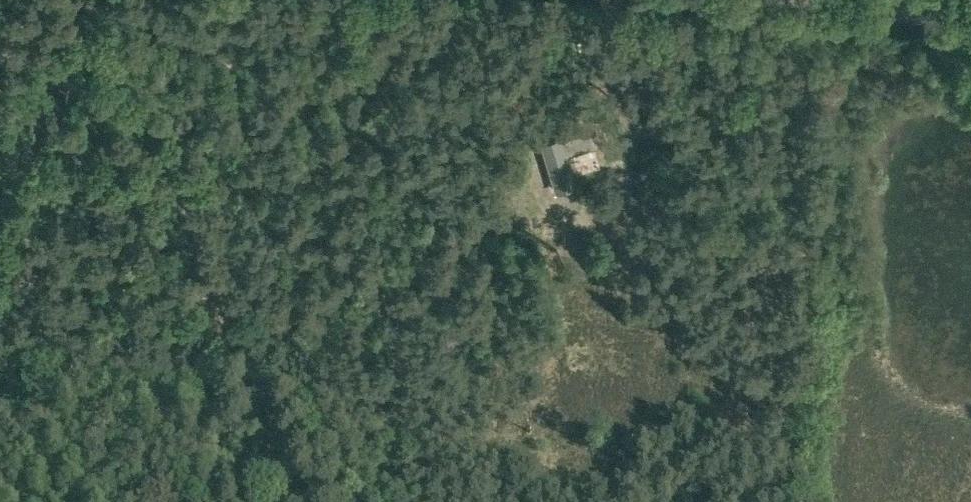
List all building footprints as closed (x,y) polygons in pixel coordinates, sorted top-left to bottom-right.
[(540,145),(558,185),(576,177),(565,151),(590,140),(584,125),(540,145)]
